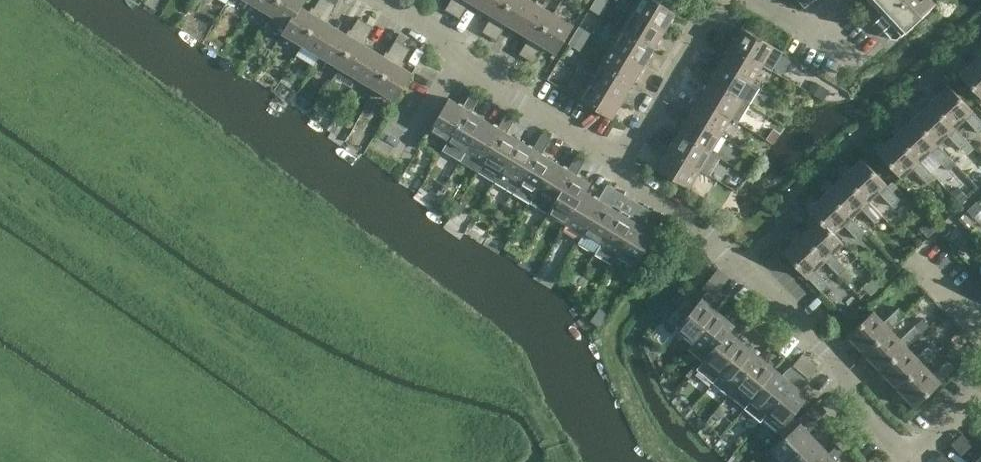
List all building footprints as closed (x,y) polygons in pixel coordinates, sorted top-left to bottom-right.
[(277,0),(252,0),(251,2),(269,13),(277,0)] [(269,13),(288,24),(289,24),(300,5),(301,6),(304,0),(277,0),(269,13)] [(328,0),(318,0),(311,12),(301,6),(300,5),(289,24),(288,24),(282,32),(302,44),(328,0)] [(337,27),(326,21),(337,4),(330,0),(328,0),(302,44),(321,55),(337,27)] [(460,0),(450,0),(445,9),(452,13),(460,0)] [(452,13),(460,17),(470,1),(481,7),(485,0),(460,0),(452,13)] [(481,7),(492,14),(482,31),(490,35),(511,0),(485,0),(481,7)] [(490,35),(497,40),(507,23),(518,29),(534,2),(532,0),(511,0),(490,35)] [(627,1),(626,0),(617,0),(614,5),(622,10),(627,1)] [(635,5),(632,10),(665,29),(676,11),(657,0),(638,0),(635,5)] [(886,9),(872,22),(881,31),(883,29),(891,38),(897,38),(905,31),(935,3),(933,0),(877,0),(886,9)] [(630,14),(622,28),(654,47),(665,29),(632,10),(635,5),(627,1),(622,10),(630,14)] [(534,2),(518,29),(529,36),(519,53),(526,57),(553,13),(534,2)] [(556,52),(573,25),(553,13),(526,57),(534,62),(544,45),(556,52)] [(339,66),(366,21),(358,17),(348,34),(337,27),(321,55),(339,66)] [(358,77),(374,49),(363,43),(374,26),(366,21),(339,66),(358,77)] [(741,26),(733,40),(730,45),(763,65),(771,70),(782,51),(741,26)] [(654,47),(622,28),(614,41),(611,45),(644,64),(654,47)] [(720,45),(725,36),(718,31),(713,40),(720,45)] [(599,32),(594,40),(601,45),(606,36),(599,32)] [(601,63),(634,82),(644,64),(611,45),(614,41),(606,36),(601,45),(609,50),(601,63)] [(728,49),(720,62),(753,82),(763,65),(730,45),(733,40),(725,36),(720,45),(728,49)] [(376,88),(403,43),(395,39),(385,56),(374,49),(358,77),(376,88)] [(571,39),(568,44),(580,51),(583,46),(571,39)] [(403,43),(376,88),(396,100),(412,72),(401,65),(411,48),(403,43)] [(978,49),(976,47),(972,51),(977,57),(980,60),(980,46),(978,49)] [(977,57),(968,66),(964,62),(960,66),(959,64),(954,68),(960,73),(980,96),(980,60),(977,57)] [(634,82),(601,63),(601,62),(593,76),(590,80),(623,100),(634,82)] [(760,86),(753,82),(720,62),(712,75),(709,80),(749,104),(760,86)] [(580,80),(585,71),(578,66),(573,75),(580,80)] [(699,80),(704,71),(697,66),(692,75),(699,80)] [(588,84),(579,98),(612,118),(623,100),(590,80),(593,76),(585,71),(580,80),(588,84)] [(699,97),(731,117),(739,121),(749,104),(709,80),(712,75),(704,71),(699,80),(707,84),(699,97)] [(930,101),(955,128),(955,127),(965,118),(979,132),(980,130),(980,120),(972,111),(973,110),(948,84),(938,94),(934,90),(931,94),(929,92),(925,96),(930,101)] [(481,95),(472,90),(467,98),(476,103),(481,95)] [(367,107),(372,110),(378,99),(373,97),(367,107)] [(449,97),(429,130),(447,141),(467,108),(472,111),(476,103),(467,98),(463,106),(449,97)] [(699,97),(691,110),(688,115),(720,135),(731,117),(699,97)] [(678,114),(683,106),(676,101),(671,110),(678,114)] [(907,113),(912,118),(937,144),(948,134),(962,149),(969,142),(955,127),(955,128),(930,101),(920,110),(917,107),(913,110),(911,109),(907,113)] [(686,119),(678,133),(710,152),(711,150),(720,135),(688,115),(691,110),(683,106),(678,114),(686,119)] [(460,160),(485,119),(472,111),(467,108),(447,141),(448,141),(442,150),(460,160)] [(502,119),(511,124),(516,116),(507,111),(502,119)] [(351,115),(346,123),(353,127),(359,119),(351,115)] [(890,129),(895,134),(920,160),(930,150),(944,165),(951,158),(937,144),(912,118),(903,127),(899,123),(895,127),(894,125),(890,129)] [(485,119),(460,160),(477,171),(502,129),(507,132),(511,124),(502,119),(498,127),(485,119)] [(502,129),(477,171),(495,181),(520,140),(507,132),(502,129)] [(551,137),(542,132),(537,140),(546,145),(551,137)] [(708,175),(719,157),(720,156),(711,150),(710,152),(678,133),(670,145),(667,150),(700,170),(708,175)] [(885,143),(882,140),(878,143),(876,141),(872,145),(877,151),(902,177),(913,167),(927,181),(934,175),(920,160),(895,134),(885,143)] [(650,145),(657,149),(662,141),(655,136),(650,145)] [(542,153),(546,145),(537,140),(533,148),(520,140),(495,181),(512,192),(518,183),(537,150),(542,153)] [(689,188),(689,187),(700,170),(667,150),(670,145),(662,141),(657,149),(665,154),(656,168),(689,188)] [(537,150),(518,183),(535,193),(555,161),(542,153),(537,150)] [(577,153),(572,161),(581,166),(585,158),(577,153)] [(842,165),(838,169),(843,175),(843,174),(868,201),(868,200),(879,191),(892,206),(900,199),(886,184),(862,157),(851,167),(848,163),(844,167),(842,165)] [(547,213),(553,204),(572,171),(577,174),(581,166),(572,161),(567,168),(555,161),(535,193),(530,202),(547,213)] [(585,191),(591,182),(577,174),(572,171),(553,204),(570,214),(585,191)] [(882,215),(868,200),(868,201),(843,174),(843,175),(834,183),(830,180),(827,183),(825,182),(821,186),(826,191),(851,217),(861,207),(875,222),(882,215)] [(602,191),(611,196),(616,188),(607,183),(602,191)] [(603,201),(606,204),(611,196),(602,191),(598,198),(585,191),(570,214),(564,222),(583,234),(603,201)] [(833,234),(834,233),(844,224),(857,239),(865,232),(851,217),(826,191),(816,200),(813,196),(809,200),(807,198),(803,202),(808,208),(812,212),(813,212),(833,234)] [(460,200),(453,213),(459,216),(466,203),(460,200)] [(603,201),(583,234),(600,244),(620,212),(606,204),(603,201)] [(637,212),(646,217),(650,209),(642,204),(637,212)] [(612,263),(616,258),(618,255),(637,222),(642,225),(646,217),(637,212),(633,219),(620,212),(600,244),(595,253),(612,263)] [(801,233),(826,259),(825,260),(839,274),(846,268),(832,253),(843,243),(834,233),(833,234),(813,212),(812,212),(809,215),(811,217),(807,221),(810,224),(801,233)] [(918,228),(927,238),(936,229),(927,219),(918,228)] [(637,222),(618,255),(636,265),(656,233),(642,225),(637,222)] [(801,233),(796,228),(792,232),(793,233),(789,237),(793,241),(782,251),(807,277),(808,276),(821,291),(829,284),(815,269),(825,260),(826,259),(801,233)] [(729,277),(718,268),(702,287),(706,291),(695,305),(685,298),(668,319),(677,326),(676,328),(692,342),(718,310),(710,304),(715,297),(713,296),(729,277)] [(883,284),(888,279),(880,271),(875,276),(883,284)] [(862,281),(871,292),(879,284),(870,274),(862,281)] [(741,302),(728,318),(718,310),(692,342),(688,347),(703,359),(704,360),(748,307),(741,302)] [(735,335),(745,323),(754,312),(748,307),(704,360),(703,359),(696,367),(713,381),(744,343),(735,335)] [(855,343),(864,352),(864,353),(890,328),(905,314),(898,307),(884,321),(873,310),(847,334),(847,335),(842,340),(846,344),(848,343),(851,346),(855,343)] [(900,338),(890,328),(864,353),(864,352),(858,357),(862,362),(864,360),(868,364),(872,360),(880,370),(881,370),(907,346),(906,345),(922,332),(915,324),(900,338)] [(779,332),(773,327),(764,339),(770,343),(779,332)] [(786,337),(779,332),(770,343),(776,349),(786,337)] [(888,378),(897,387),(897,388),(923,363),(938,349),(931,342),(916,356),(907,346),(881,370),(880,370),(875,375),(879,379),(881,377),(884,381),(888,378)] [(734,386),(735,386),(760,355),(744,343),(713,381),(728,393),(734,386)] [(784,375),(776,369),(751,400),(745,407),(760,420),(761,419),(810,360),(802,353),(784,375)] [(735,386),(751,400),(776,369),(760,355),(735,386)] [(940,381),(955,367),(948,359),(933,373),(923,363),(897,388),(897,387),(891,392),(895,397),(897,395),(901,399),(905,395),(914,406),(940,381)] [(818,366),(810,360),(761,419),(778,432),(783,426),(808,395),(800,388),(818,366)] [(816,401),(797,418),(800,421),(771,449),(783,461),(788,461),(815,437),(806,427),(825,409),(816,401)] [(837,444),(848,434),(842,428),(832,438),(837,444)] [(957,438),(967,449),(973,443),(962,433),(957,438)] [(848,434),(837,444),(843,449),(853,440),(848,434)] [(788,461),(818,461),(829,452),(815,437),(788,461)] [(967,449),(957,438),(951,443),(961,454),(967,449)] [(818,461),(838,461),(829,452),(818,461)] [(942,452),(936,458),(939,461),(951,461),(942,452)]
